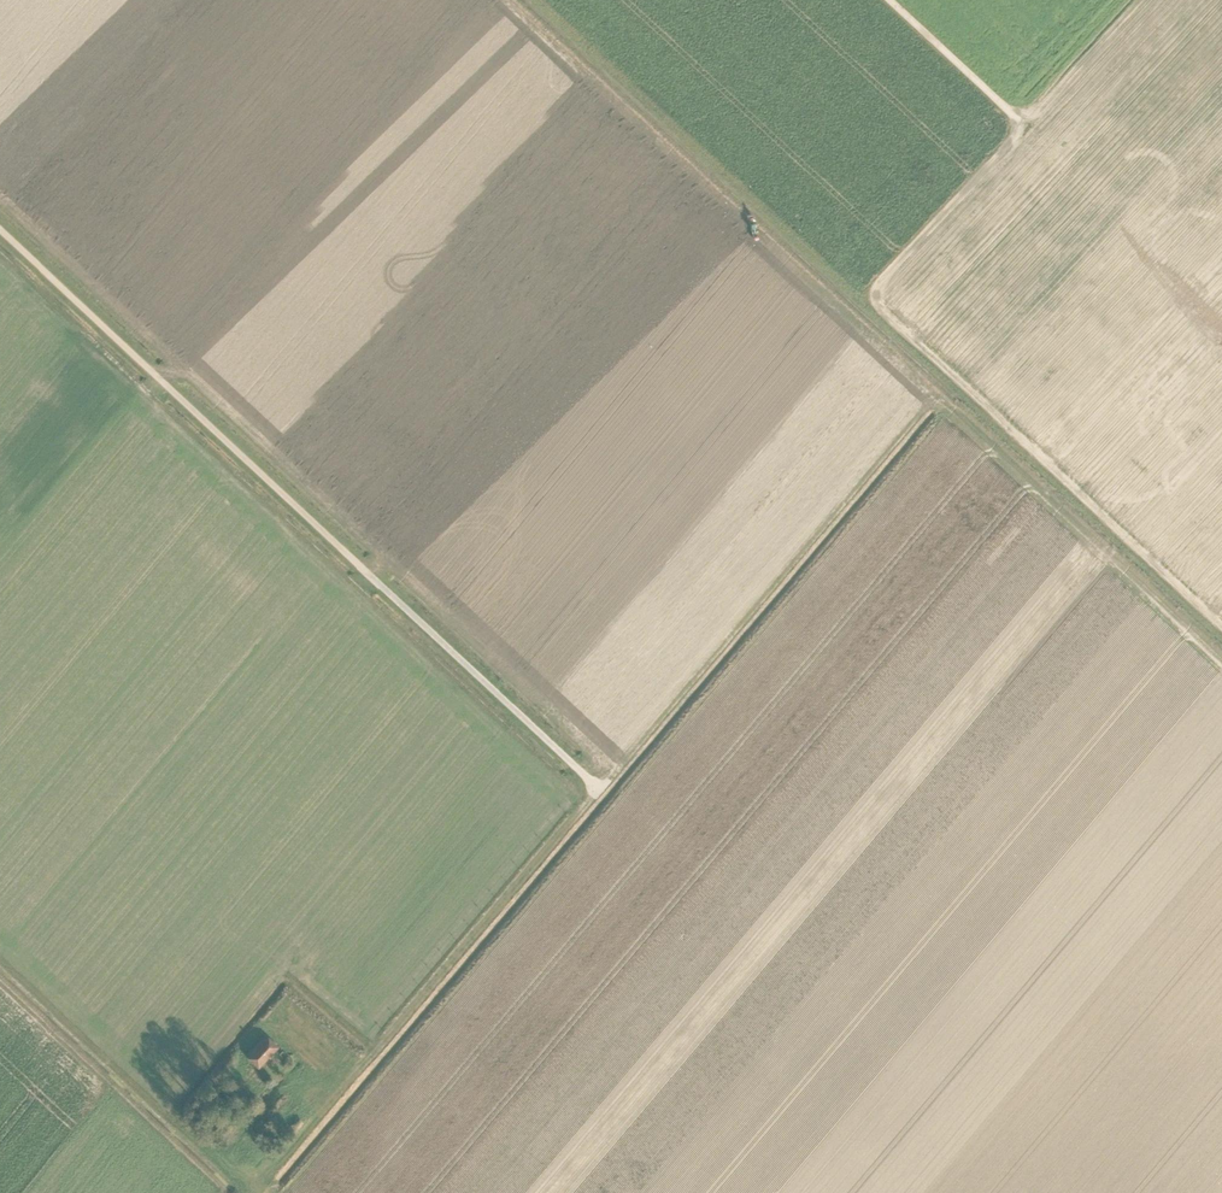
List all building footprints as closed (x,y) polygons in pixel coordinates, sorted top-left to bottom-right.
[(260,1067),(278,1047),(265,1035),(247,1055),(260,1067)]
